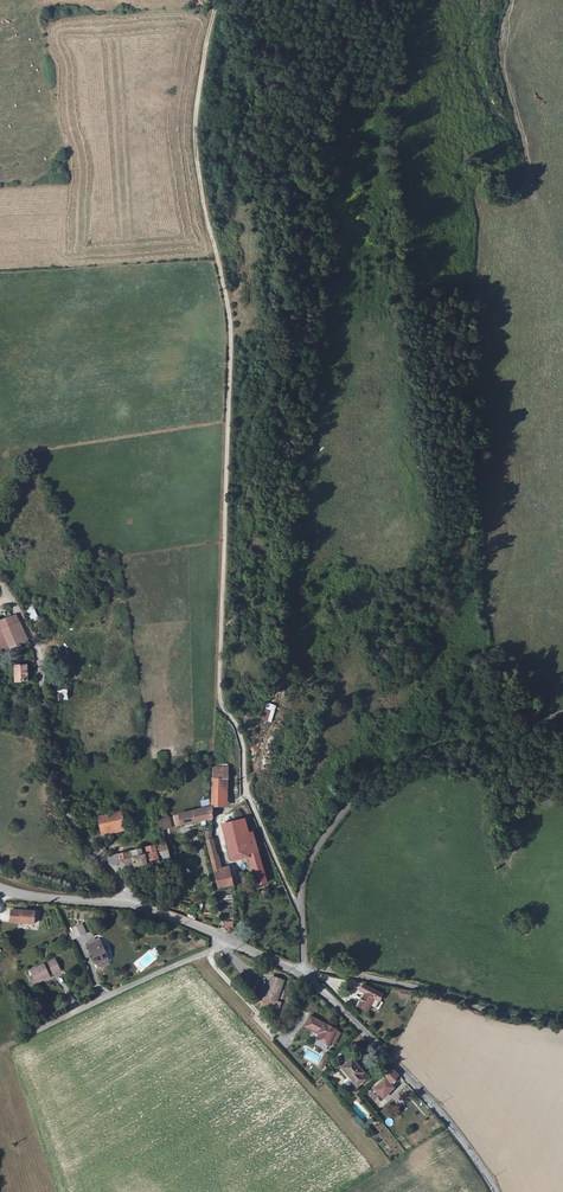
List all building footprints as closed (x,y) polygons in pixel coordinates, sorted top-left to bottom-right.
[(27,608),(28,609),(33,621),(35,620),(40,618),(33,605),(27,608)] [(26,617),(29,623),(33,621),(28,609),(23,610),(26,617)] [(9,649),(27,642),(20,621),(18,622),(15,614),(0,619),(0,625),(9,649)] [(45,633),(40,618),(35,620),(41,635),(45,633)] [(41,635),(35,620),(33,621),(29,623),(30,625),(31,628),(35,637),(41,635)] [(12,666),(15,666),(15,665),(24,665),(24,656),(12,655),(12,666)] [(15,665),(15,666),(15,683),(29,682),(28,664),(24,665),(15,665)] [(51,701),(61,699),(60,689),(50,691),(51,701)] [(260,719),(271,722),(277,705),(265,702),(260,719)] [(214,766),(213,778),(229,778),(229,766),(214,766)] [(229,778),(213,778),(213,788),(212,807),(214,807),(214,808),(228,807),(229,778)] [(209,799),(201,800),(202,807),(210,806),(209,799)] [(214,819),(214,808),(214,807),(212,807),(179,814),(180,825),(214,819)] [(103,835),(105,835),(126,831),(125,827),(121,812),(98,817),(102,832),(103,835)] [(161,818),(161,819),(162,827),(171,825),(169,816),(161,818)] [(219,831),(227,866),(244,863),(247,874),(251,892),(260,890),(258,875),(249,838),(241,840),(241,835),(243,834),(241,826),(219,831)] [(103,835),(102,832),(87,835),(90,839),(95,845),(107,843),(105,835),(103,835)] [(212,838),(212,835),(206,836),(206,845),(206,851),(210,874),(213,894),(227,891),(225,876),(219,877),(215,857),(214,857),(212,844),(212,838)] [(132,851),(119,854),(123,871),(165,863),(163,845),(132,851)] [(123,871),(119,854),(109,856),(110,864),(112,867),(117,872),(123,871)] [(34,924),(35,912),(11,910),(11,923),(34,924)] [(83,934),(91,952),(102,947),(94,929),(83,934)] [(104,952),(104,950),(102,947),(91,952),(92,955),(96,954),(96,955),(104,952)] [(56,958),(30,969),(33,975),(29,976),(33,986),(52,977),(51,976),(62,971),(56,958)] [(275,979),(265,1005),(280,1011),(283,1005),(277,1003),(285,983),(275,979)] [(355,1009),(364,1013),(371,1000),(376,1002),(379,996),(359,987),(357,993),(361,996),(355,1009)] [(398,997),(410,1000),(412,991),(400,988),(398,997)] [(273,1027),(272,1027),(261,1014),(254,1019),(272,1039),(278,1033),(273,1027)] [(330,1044),(338,1029),(312,1014),(306,1025),(321,1033),(318,1038),(330,1044)] [(317,1067),(323,1070),(331,1056),(325,1052),(317,1067)] [(352,1060),(343,1068),(357,1085),(362,1081),(358,1077),(363,1073),(352,1060)] [(388,1071),(390,1073),(380,1082),(384,1087),(397,1075),(391,1069),(388,1071)] [(399,1096),(394,1098),(398,1106),(402,1104),(399,1096)]
